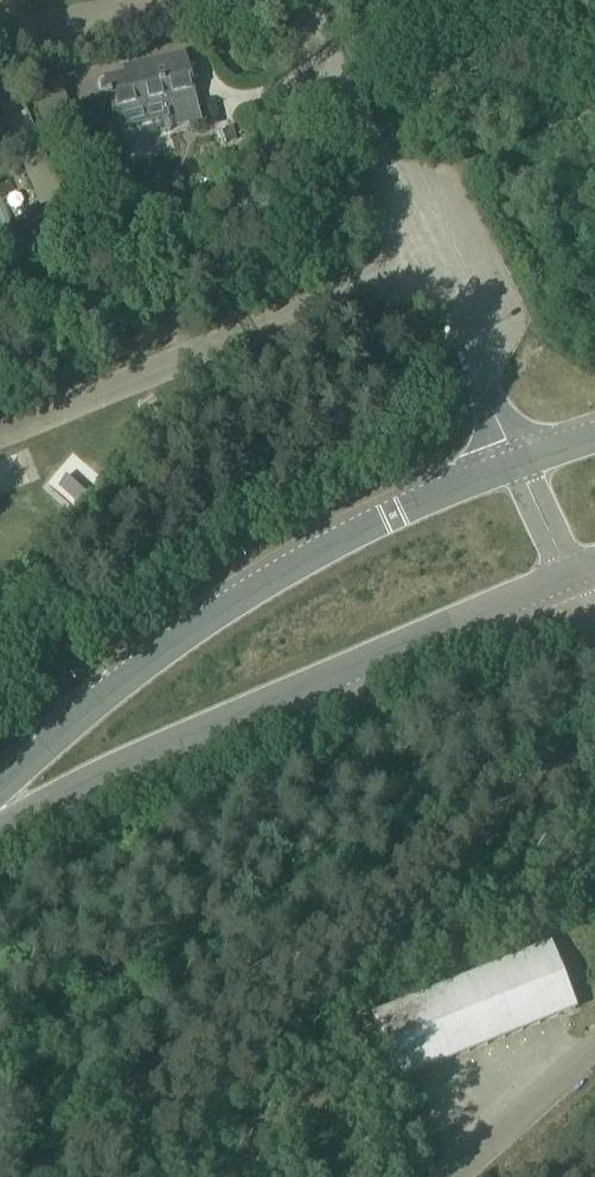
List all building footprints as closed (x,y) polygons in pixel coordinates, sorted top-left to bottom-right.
[(124,79),(103,83),(107,101),(110,117),(115,116),(120,132),(158,123),(160,134),(170,132),(167,121),(168,121),(166,113),(172,111),(171,109),(171,107),(175,106),(191,103),(182,59),(122,72),(124,79)] [(88,213),(101,208),(98,201),(91,197),(84,200),(88,213)] [(396,1086),(575,1014),(548,947),(369,1019),(396,1086)]
